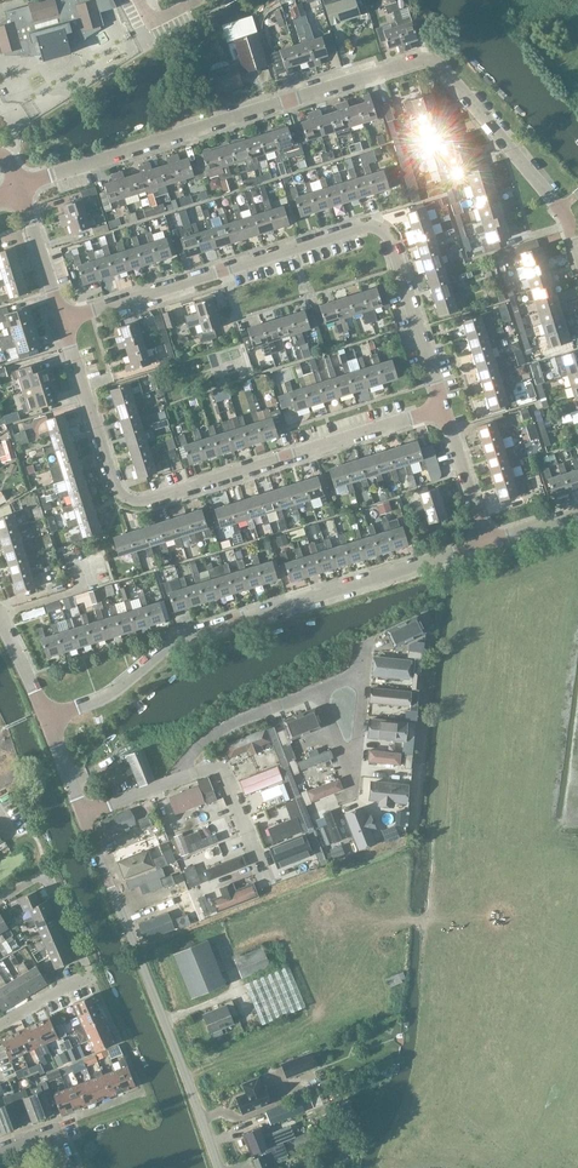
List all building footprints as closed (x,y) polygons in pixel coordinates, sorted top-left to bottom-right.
[(103,25),(100,12),(116,8),(113,0),(39,0),(28,3),(28,6),(4,12),(6,19),(0,23),(0,50),(1,54),(4,54),(5,56),(42,55),(43,58),(70,50),(69,48),(101,29),(100,27),(103,25)] [(331,25),(360,15),(355,0),(356,0),(323,0),(331,25)] [(399,11),(396,3),(390,5),(393,13),(396,22),(397,26),(405,50),(411,48),(409,43),(417,40),(415,32),(423,30),(418,15),(410,17),(407,8),(399,11)] [(293,10),(290,11),(293,19),(299,16),(295,4),(291,5),(292,8),(293,10)] [(390,5),(385,7),(387,14),(393,13),(390,5)] [(303,7),(298,9),(299,13),(298,13),(300,17),(300,18),(301,17),(303,25),(307,42),(315,66),(321,64),(319,58),(327,55),(322,37),(314,40),(308,24),(306,16),(303,7)] [(301,44),(294,46),(299,64),(308,61),(310,68),(315,66),(307,42),(300,18),(300,17),(293,20),(301,44)] [(405,50),(397,26),(396,22),(382,27),(376,29),(381,43),(386,41),(389,49),(397,46),(399,52),(405,50)] [(268,65),(257,33),(234,40),(244,72),(268,65)] [(280,50),(269,54),(276,74),(286,71),(287,75),(293,73),(291,66),(299,64),(294,46),(280,50)] [(211,73),(209,73),(214,90),(229,85),(229,86),(241,83),(235,65),(231,66),(230,65),(228,64),(225,63),(222,63),(216,65),(213,66),(211,69),(211,72),(211,73)] [(365,102),(357,105),(363,123),(377,118),(383,116),(377,99),(371,101),(371,100),(369,94),(363,96),(365,102)] [(415,114),(437,106),(435,99),(436,98),(435,94),(433,95),(433,94),(411,101),(404,103),(406,110),(408,116),(415,114)] [(349,127),(363,123),(357,105),(349,107),(347,101),(341,103),(349,127)] [(329,114),(335,131),(337,138),(351,134),(349,127),(341,103),(336,105),(338,111),(329,114)] [(382,108),(387,122),(392,120),(394,119),(389,105),(382,108)] [(415,114),(417,119),(409,121),(411,127),(418,125),(441,118),(438,111),(440,110),(439,106),(437,106),(415,114)] [(319,110),(313,112),(321,136),(335,131),(329,114),(321,116),(319,110)] [(321,136),(313,112),(308,114),(310,120),(301,123),(307,140),(321,136)] [(443,117),(441,118),(418,125),(420,131),(413,133),(415,139),(422,136),(445,129),(442,122),(444,121),(443,117)] [(396,132),(392,120),(387,122),(391,134),(396,132)] [(287,127),(273,131),(282,162),(288,160),(286,152),(284,152),(283,148),(293,145),(287,127)] [(426,149),(441,144),(448,141),(447,141),(449,140),(446,133),(448,133),(446,128),(445,129),(422,136),(426,149)] [(282,162),(273,131),(259,136),(264,154),(274,151),(275,155),(274,155),(276,163),(282,162)] [(399,143),(396,132),(391,134),(394,145),(399,143)] [(264,154),(259,136),(245,140),(254,170),(260,168),(257,160),(256,161),(255,157),(264,154)] [(463,136),(449,140),(447,141),(448,141),(441,144),(442,150),(435,152),(437,157),(444,155),(466,148),(467,148),(464,141),(466,140),(465,136),(463,136)] [(254,170),(245,140),(238,142),(238,140),(236,139),(232,141),(231,143),(232,144),(230,145),(236,163),(246,159),(247,164),(246,164),(248,172),(254,170)] [(360,142),(354,144),(357,152),(362,150),(360,142)] [(403,155),(399,143),(394,145),(398,157),(403,155)] [(236,163),(230,145),(216,149),(226,179),(232,177),(229,169),(228,170),(227,166),(236,163)] [(437,157),(435,158),(426,161),(429,172),(439,169),(470,159),(468,152),(470,152),(468,147),(467,148),(466,148),(444,155),(437,157)] [(204,160),(197,162),(202,178),(209,176),(211,183),(220,180),(220,181),(226,179),(216,149),(202,154),(204,160)] [(332,151),(326,153),(329,161),(335,159),(332,151)] [(363,166),(366,176),(368,175),(374,193),(389,189),(383,170),(371,174),(368,164),(377,161),(373,151),(359,155),(363,166)] [(172,156),(180,180),(181,184),(186,182),(185,178),(194,176),(195,180),(202,178),(197,162),(190,164),(188,158),(180,160),(178,154),(172,156)] [(404,155),(403,155),(398,157),(401,167),(407,165),(404,155)] [(166,185),(180,180),(172,156),(166,158),(168,164),(160,167),(166,185)] [(472,159),(470,159),(439,169),(443,182),(467,174),(474,172),(474,171),(472,164),(474,163),(472,159)] [(150,163),(144,165),(152,189),(153,193),(158,192),(157,187),(166,185),(160,167),(152,169),(150,163)] [(152,189),(144,165),(139,167),(140,173),(132,175),(138,193),(145,191),(147,195),(153,193),(152,189)] [(411,178),(407,165),(401,167),(405,180),(411,178)] [(464,188),(470,186),(493,178),(490,171),(492,170),(491,166),(489,166),(474,171),(474,172),(467,174),(469,181),(463,183),(464,188)] [(348,170),(351,180),(354,180),(359,198),(374,193),(368,175),(366,176),(357,179),(354,169),(348,170)] [(122,172),(116,173),(124,198),(124,197),(127,205),(140,201),(137,193),(138,193),(132,175),(124,178),(122,172)] [(124,198),(116,173),(111,175),(113,182),(104,184),(110,202),(117,200),(120,207),(126,205),(124,198)] [(334,175),(337,185),(339,184),(345,203),(359,198),(354,180),(351,180),(342,183),(339,173),(334,175)] [(330,207),(345,203),(339,184),(337,185),(328,188),(324,178),(319,179),(322,189),(324,189),(330,207)] [(415,191),(411,178),(405,180),(409,192),(414,191),(415,191)] [(495,178),(493,178),(470,186),(474,197),(497,190),(494,183),(496,182),(495,178)] [(310,183),(305,184),(301,185),(303,192),(307,191),(308,194),(309,193),(315,212),(330,207),(324,189),(322,189),(313,192),(310,183)] [(97,194),(95,186),(80,191),(82,198),(97,194)] [(309,193),(308,194),(298,197),(295,187),(290,189),(293,199),(295,199),(301,216),(315,212),(309,193)] [(497,190),(474,197),(471,198),(474,210),(477,209),(501,202),(498,194),(500,194),(499,189),(497,190)] [(106,191),(99,193),(104,210),(111,207),(106,191)] [(417,202),(414,191),(409,192),(412,203),(417,202)] [(447,193),(451,204),(456,202),(452,191),(447,193)] [(215,194),(206,197),(211,212),(220,209),(215,194)] [(191,195),(185,197),(187,205),(193,203),(191,195)] [(187,205),(185,197),(179,199),(182,207),(187,205)] [(440,206),(444,216),(449,214),(444,198),(438,200),(440,206)] [(59,215),(61,221),(85,213),(81,199),(63,205),(65,213),(59,215)] [(272,210),(269,200),(263,202),(266,212),(268,211),(274,230),(289,225),(286,215),(291,213),(288,205),(272,210)] [(503,201),(501,202),(477,209),(481,220),(505,213),(502,206),(504,205),(503,201)] [(232,203),(234,211),(237,221),(239,220),(245,239),(260,234),(254,216),(252,216),(243,219),(237,202),(232,203)] [(459,214),(456,202),(451,204),(454,215),(459,214)] [(430,222),(429,220),(426,211),(436,208),(435,203),(424,207),(424,208),(407,214),(411,228),(430,222)] [(163,204),(157,206),(160,214),(165,212),(163,204)] [(88,207),(91,216),(98,214),(96,205),(88,207)] [(268,211),(266,212),(257,214),(254,205),(249,206),(252,216),(254,216),(260,234),(274,230),(268,211)] [(157,206),(151,207),(154,215),(160,214),(157,206)] [(118,212),(110,216),(113,223),(122,220),(118,212)] [(90,228),(85,213),(61,221),(63,227),(69,225),(72,233),(90,228)] [(135,213),(129,214),(132,222),(137,221),(135,213)] [(507,213),(505,213),(481,220),(483,226),(476,229),(478,234),(485,232),(508,224),(506,218),(508,217),(507,213)] [(129,214),(123,216),(126,224),(132,222),(129,214)] [(219,216),(222,225),(224,225),(230,244),(245,239),(239,220),(237,221),(228,224),(225,214),(219,216)] [(463,225),(459,214),(454,215),(458,227),(463,225)] [(449,215),(439,218),(439,217),(429,220),(430,222),(411,228),(416,243),(434,237),(434,235),(443,232),(440,223),(441,223),(441,222),(450,219),(449,215)] [(205,220),(208,230),(210,230),(216,248),(230,244),(224,225),(222,225),(213,228),(210,218),(205,220)] [(201,253),(216,248),(210,230),(208,230),(199,233),(196,223),(190,225),(193,235),(195,234),(201,253)] [(510,223),(508,224),(485,232),(487,239),(482,241),(486,253),(501,248),(498,240),(512,236),(510,228),(512,228),(510,223)] [(92,229),(94,236),(109,232),(106,224),(92,229)] [(190,225),(176,229),(172,230),(179,255),(185,253),(186,257),(201,253),(195,234),(193,235),(190,225)] [(463,225),(458,227),(461,238),(466,237),(463,225)] [(444,232),(443,232),(434,235),(434,237),(416,243),(421,257),(439,252),(439,250),(436,240),(446,237),(445,237),(450,235),(449,234),(454,232),(453,229),(444,232)] [(146,233),(149,243),(151,243),(157,261),(171,257),(166,238),(154,242),(151,232),(146,233)] [(99,238),(102,247),(105,257),(107,256),(113,275),(127,270),(122,252),(120,252),(110,255),(104,236),(99,238)] [(131,238),(134,248),(136,247),(142,266),(157,261),(151,243),(149,243),(140,246),(137,236),(131,238)] [(470,250),(466,237),(461,238),(465,251),(470,250)] [(84,242),(87,251),(91,262),(92,261),(98,279),(113,275),(107,256),(105,257),(96,260),(90,240),(84,242)] [(520,255),(524,266),(545,259),(543,252),(545,251),(544,247),(542,247),(539,248),(536,240),(514,247),(517,256),(520,255)] [(127,270),(142,266),(136,247),(134,248),(125,251),(122,241),(117,243),(120,252),(122,252),(127,270)] [(421,257),(425,272),(444,266),(443,264),(440,255),(450,252),(448,246),(439,250),(439,252),(421,257)] [(1,270),(0,268),(19,262),(14,248),(0,252),(0,271),(1,270)] [(92,261),(91,262),(82,264),(79,254),(73,256),(76,267),(78,266),(83,284),(98,279),(92,261)] [(547,258),(545,259),(524,266),(527,277),(549,270),(547,263),(549,263),(547,258)] [(498,261),(501,273),(506,271),(503,260),(498,261)] [(453,261),(443,264),(444,266),(425,272),(430,287),(448,281),(448,279),(445,270),(455,266),(453,261)] [(19,262),(0,268),(1,270),(4,280),(0,281),(0,287),(6,285),(5,283),(24,277),(19,262)] [(551,270),(549,270),(527,277),(531,289),(553,282),(551,275),(552,274),(551,270)] [(510,283),(506,271),(501,273),(505,285),(510,283)] [(458,276),(448,279),(448,281),(430,287),(435,301),(453,296),(452,294),(449,284),(459,281),(458,276)] [(6,285),(8,294),(0,297),(0,303),(11,299),(10,298),(28,292),(24,277),(5,283),(6,285)] [(555,282),(553,282),(531,289),(534,300),(556,294),(554,286),(556,286),(555,282)] [(510,283),(505,285),(508,296),(514,295),(510,283)] [(376,288),(362,292),(372,322),(377,321),(375,313),(373,313),(372,309),(382,306),(384,305),(385,309),(390,307),(385,292),(378,294),(376,288)] [(462,290),(452,294),(453,296),(435,301),(439,316),(458,310),(454,299),(464,296),(462,290)] [(372,322),(362,292),(348,297),(353,315),(363,312),(365,316),(363,316),(365,324),(372,322)] [(558,293),(556,294),(534,300),(538,312),(560,305),(558,298),(559,298),(558,293)] [(185,317),(187,322),(217,313),(215,306),(217,305),(217,302),(215,297),(214,295),(211,295),(201,298),(202,301),(195,304),(198,314),(193,315),(193,314),(185,317)] [(517,306),(514,295),(508,296),(512,308),(517,306)] [(353,315),(348,297),(334,302),(343,331),(349,330),(346,321),(345,322),(344,318),(353,315)] [(343,331),(334,302),(319,306),(325,324),(335,320),(336,325),(335,325),(337,333),(343,331)] [(562,305),(560,305),(538,312),(541,324),(563,317),(561,310),(563,309),(562,305)] [(138,306),(138,315),(152,314),(151,306),(138,306)] [(521,318),(517,306),(512,308),(516,320),(521,318)] [(2,322),(4,329),(6,328),(32,321),(28,307),(8,313),(7,307),(0,310),(0,322),(2,322)] [(176,325),(171,311),(162,314),(167,328),(176,325)] [(300,332),(310,329),(317,326),(314,315),(306,317),(304,311),(290,315),(299,345),(305,344),(303,336),(301,336),(300,332)] [(485,331),(485,329),(482,320),(492,316),(490,311),(479,315),(480,316),(462,322),(467,336),(485,331)] [(219,320),(217,313),(187,322),(189,328),(197,326),(196,324),(200,323),(203,332),(199,334),(201,343),(217,337),(214,329),(221,327),(221,326),(222,325),(222,322),(220,320),(219,320)] [(154,317),(156,325),(149,327),(148,326),(139,329),(137,321),(119,327),(122,336),(116,338),(117,343),(142,336),(151,333),(158,331),(161,330),(165,329),(161,314),(154,317)] [(290,315),(276,320),(281,338),(291,335),(293,339),(291,339),(293,347),(299,345),(290,315)] [(565,316),(563,317),(541,324),(545,335),(567,328),(565,321),(567,321),(565,316)] [(524,330),(521,318),(516,320),(519,331),(524,330)] [(281,338),(276,320),(262,324),(271,354),(277,352),(274,344),(273,345),(271,341),(281,338)] [(32,321),(6,328),(8,335),(0,338),(0,342),(1,344),(36,333),(32,321)] [(506,322),(495,326),(485,329),(485,331),(467,336),(471,351),(490,345),(489,344),(486,335),(508,328),(506,322)] [(271,354),(262,324),(247,329),(250,336),(243,338),(247,354),(255,351),(253,346),(263,343),(264,348),(263,348),(265,356),(271,354)] [(569,328),(567,328),(545,335),(549,348),(571,341),(568,333),(570,332),(569,328)] [(170,342),(165,329),(161,330),(165,344),(170,342)] [(528,341),(524,330),(519,331),(523,343),(528,341)] [(36,333),(1,344),(3,350),(16,346),(20,359),(39,354),(37,348),(40,347),(36,333)] [(125,347),(128,355),(146,350),(142,336),(117,343),(119,349),(125,347)] [(471,351),(476,366),(494,360),(494,358),(491,349),(501,346),(500,341),(489,344),(490,345),(471,351)] [(532,353),(528,341),(523,343),(527,355),(532,353)] [(174,357),(170,342),(165,344),(169,357),(159,360),(161,367),(176,362),(174,357)] [(148,357),(146,350),(128,355),(130,363),(124,365),(126,372),(150,364),(150,363),(156,361),(154,356),(148,357)] [(371,355),(375,365),(377,365),(383,383),(397,379),(392,360),(380,364),(376,354),(371,355)] [(504,355),(494,358),(494,360),(476,366),(481,380),(499,375),(499,373),(496,364),(506,360),(504,355)] [(357,360),(360,370),(362,369),(368,388),(383,383),(377,365),(375,365),(365,368),(362,358),(357,360)] [(309,361),(316,384),(318,383),(324,402),(338,397),(333,379),(331,379),(322,382),(318,372),(314,359),(309,361)] [(564,363),(557,365),(561,377),(568,375),(577,372),(577,359),(564,363)] [(342,365),(345,375),(347,374),(353,392),(368,388),(362,369),(360,370),(351,373),(347,363),(342,365)] [(19,378),(23,391),(51,382),(47,369),(40,371),(37,364),(12,372),(14,380),(19,378)] [(328,369),(331,379),(333,379),(338,397),(353,392),(347,374),(345,375),(336,377),(333,368),(328,369)] [(509,370),(499,373),(499,375),(481,380),(485,395),(503,389),(503,387),(500,378),(510,375),(509,370)] [(149,373),(151,380),(155,393),(163,390),(157,371),(149,373)] [(278,397),(289,393),(294,411),(309,406),(303,388),(302,389),(292,391),(289,381),(282,384),(279,371),(271,373),(278,397)] [(532,373),(536,385),(541,384),(537,372),(532,373)] [(568,375),(571,386),(577,384),(577,372),(568,375)] [(309,406),(324,402),(318,383),(316,384),(307,387),(304,377),(299,378),(302,389),(303,388),(309,406)] [(110,390),(115,405),(133,399),(133,397),(130,388),(140,385),(138,380),(127,383),(128,385),(110,390)] [(218,397),(231,391),(226,380),(213,385),(218,397)] [(55,394),(51,382),(23,391),(27,403),(22,405),(24,412),(45,406),(43,398),(55,394)] [(513,384),(503,387),(503,389),(485,395),(490,410),(508,404),(505,392),(515,389),(513,384)] [(541,384),(536,385),(539,397),(545,395),(541,384)] [(472,392),(474,402),(484,400),(482,390),(472,392)] [(143,394),(133,397),(133,399),(115,405),(120,419),(138,414),(137,412),(135,403),(145,400),(143,394)] [(548,407),(545,395),(539,397),(543,408),(548,407)] [(199,407),(196,399),(188,401),(191,409),(199,407)] [(544,415),(542,408),(534,412),(537,423),(542,421),(541,416),(544,415)] [(148,409),(137,412),(138,414),(120,419),(124,434),(143,428),(142,426),(139,417),(149,414),(148,409)] [(257,411),(251,413),(254,423),(257,422),(262,440),(277,436),(275,428),(283,425),(279,410),(269,412),(271,418),(260,422),(257,411)] [(41,440),(51,437),(50,435),(69,429),(64,414),(45,420),(49,432),(39,435),(41,440)] [(220,416),(222,422),(225,432),(227,432),(233,450),(248,445),(242,427),(240,428),(231,431),(225,414),(220,416)] [(257,422),(254,423),(245,426),(242,416),(237,418),(240,428),(242,427),(248,445),(262,440),(257,422)] [(500,436),(499,434),(496,425),(506,422),(505,417),(494,420),(495,422),(477,427),(481,442),(500,436)] [(546,433),(542,421),(537,423),(541,435),(546,433)] [(152,423),(142,426),(143,428),(124,434),(129,449),(147,443),(147,441),(144,432),(154,429),(152,423)] [(208,427),(211,437),(212,436),(218,455),(233,450),(227,432),(225,432),(216,435),(213,425),(208,427)] [(74,444),(69,429),(50,435),(51,437),(54,446),(44,449),(46,455),(55,451),(55,450),(74,444)] [(193,432),(196,442),(198,441),(204,459),(218,455),(212,436),(211,437),(202,440),(198,430),(193,432)] [(29,443),(25,431),(14,434),(18,447),(29,443)] [(481,442),(486,457),(505,451),(504,449),(514,446),(509,431),(499,434),(500,436),(481,442)] [(171,433),(157,438),(147,441),(147,443),(129,449),(133,464),(152,458),(151,455),(148,446),(165,441),(168,450),(176,448),(171,433)] [(550,445),(546,433),(541,435),(545,446),(550,445)] [(189,464),(204,459),(198,441),(196,442),(187,445),(184,434),(178,436),(182,447),(183,446),(189,464)] [(517,448),(530,446),(529,435),(515,437),(517,448)] [(417,441),(402,446),(408,464),(410,464),(419,461),(422,471),(428,469),(424,459),(422,459),(417,441)] [(78,458),(74,444),(55,450),(55,451),(58,461),(48,464),(50,469),(60,466),(59,464),(78,458)] [(408,464),(402,446),(387,450),(393,469),(395,468),(404,465),(408,476),(413,474),(410,464),(408,464)] [(518,460),(514,446),(504,449),(505,451),(486,457),(491,471),(509,466),(508,464),(518,460)] [(393,469),(387,450),(373,455),(379,474),(380,473),(390,470),(393,480),(398,479),(395,468),(393,469)] [(161,452),(151,455),(152,458),(133,464),(138,479),(157,473),(154,461),(163,458),(161,452)] [(379,474),(373,455),(358,460),(364,478),(366,478),(375,475),(378,485),(383,483),(380,473),(379,474)] [(83,473),(78,458),(59,464),(60,466),(63,475),(53,478),(55,483),(65,480),(64,479),(83,473)] [(9,462),(11,469),(19,465),(17,459),(9,462)] [(364,478),(358,460),(343,465),(349,483),(351,482),(361,479),(364,489),(369,488),(366,478),(364,478)] [(523,475),(518,460),(508,464),(509,466),(491,471),(495,486),(513,480),(513,478),(523,475)] [(560,475),(562,474),(568,492),(577,489),(577,472),(577,469),(575,470),(566,473),(563,463),(557,465),(560,475)] [(349,483),(343,465),(329,469),(335,488),(346,484),(349,494),(355,492),(351,482),(349,483)] [(33,475),(30,467),(24,469),(26,477),(33,475)] [(553,497),(568,492),(562,474),(560,475),(551,478),(548,468),(543,469),(546,480),(548,479),(553,497)] [(87,488),(83,473),(64,479),(65,480),(68,490),(58,493),(59,498),(69,495),(69,493),(87,488)] [(524,480),(523,475),(513,478),(513,480),(495,486),(500,501),(518,495),(514,483),(524,480)] [(317,477),(303,481),(309,500),(310,499),(319,496),(322,506),(328,505),(325,494),(323,494),(317,477)] [(309,500),(303,481),(288,486),(294,504),(296,504),(305,501),(308,511),(313,509),(310,499),(309,500)] [(288,486),(273,491),(279,509),(281,509),(290,506),(297,526),(302,524),(296,504),(294,504),(288,486)] [(92,502),(87,488),(69,493),(69,495),(72,504),(62,507),(64,513),(74,510),(73,508),(92,502)] [(415,513),(424,510),(424,509),(443,503),(438,488),(419,494),(423,505),(413,508),(415,513)] [(279,509),(273,491),(259,495),(265,514),(267,513),(276,510),(279,520),(277,521),(280,531),(283,530),(283,531),(288,530),(281,509),(279,509)] [(259,495),(244,500),(250,518),(252,518),(261,515),(264,525),(270,523),(267,513),(265,514),(259,495)] [(250,518),(244,500),(229,505),(235,523),(237,522),(247,519),(250,529),(255,528),(252,518),(250,518)] [(97,517),(92,502),(73,508),(74,510),(77,519),(67,522),(68,528),(79,524),(78,523),(97,517)] [(447,518),(443,503),(424,509),(424,510),(427,520),(417,523),(419,528),(430,525),(429,523),(447,518)] [(235,523),(229,505),(215,509),(220,527),(232,524),(235,534),(240,532),(237,522),(235,523)] [(18,529),(17,527),(27,524),(24,515),(23,509),(12,512),(13,514),(0,518),(0,534),(18,529)] [(201,510),(187,514),(193,533),(195,532),(204,529),(207,539),(212,537),(209,527),(207,527),(201,510)] [(42,512),(31,516),(34,525),(45,521),(42,512)] [(193,533),(187,514),(172,519),(178,537),(180,537),(189,534),(192,544),(198,542),(195,532),(193,533)] [(101,532),(97,517),(78,523),(79,524),(82,534),(72,537),(73,542),(84,539),(83,537),(101,532)] [(178,537),(172,519),(157,524),(163,542),(165,542),(174,539),(177,548),(183,547),(180,537),(178,537)] [(382,522),(385,532),(387,531),(393,550),(408,545),(402,527),(391,530),(387,520),(382,522)] [(17,527),(18,529),(0,534),(0,537),(4,549),(22,543),(22,541),(19,532),(29,529),(27,524),(17,527)] [(160,543),(163,553),(166,562),(171,560),(165,542),(163,542),(157,524),(143,528),(149,547),(151,546),(160,543)] [(367,526),(371,537),(373,536),(378,554),(393,550),(387,531),(385,532),(376,535),(373,525),(367,526)] [(143,528),(128,533),(134,551),(136,551),(145,548),(148,558),(154,556),(151,546),(149,547),(143,528)] [(353,531),(356,541),(358,540),(364,559),(378,554),(373,536),(371,537),(361,539),(358,529),(353,531)] [(41,539),(52,537),(50,531),(40,533),(41,539)] [(54,534),(58,546),(67,543),(63,531),(54,534)] [(134,551),(128,533),(113,538),(119,556),(131,552),(134,562),(139,561),(136,551),(134,551)] [(338,535),(341,546),(343,545),(349,563),(364,559),(358,540),(356,541),(347,544),(344,534),(338,535)] [(32,538),(22,541),(22,543),(4,549),(8,564),(27,558),(26,556),(23,547),(33,544),(32,538)] [(323,540),(327,550),(329,550),(334,568),(349,563),(343,545),(341,546),(332,548),(329,538),(323,540)] [(309,545),(312,555),(314,554),(320,573),(334,568),(329,550),(327,550),(318,553),(314,543),(309,545)] [(99,544),(85,549),(87,556),(101,551),(99,544)] [(294,549),(298,560),(299,559),(305,577),(320,573),(314,554),(312,555),(303,558),(300,547),(294,549)] [(43,551),(36,553),(26,556),(27,558),(8,564),(13,578),(31,573),(31,570),(28,561),(44,556),(43,551)] [(290,582),(305,577),(299,559),(298,560),(289,562),(285,552),(280,553),(283,564),(285,564),(290,582)] [(229,562),(239,559),(238,553),(228,556),(229,562)] [(251,556),(255,566),(257,565),(262,584),(277,579),(272,561),(260,565),(257,555),(251,556)] [(242,559),(237,561),(240,571),(242,570),(248,588),(262,584),(257,565),(255,566),(245,569),(242,559)] [(240,571),(237,561),(222,565),(225,575),(227,574),(233,593),(248,588),(242,570),(240,571)] [(213,579),(211,580),(201,583),(195,563),(190,565),(193,574),(196,584),(198,583),(204,602),(218,597),(213,579)] [(225,575),(222,565),(208,570),(211,580),(213,579),(218,597),(233,593),(227,574),(225,575)] [(31,573),(13,578),(17,593),(36,587),(32,576),(42,573),(41,567),(31,570),(31,573)] [(189,606),(204,602),(198,583),(196,584),(193,574),(178,578),(182,589),(183,588),(189,606)] [(174,611),(189,606),(183,588),(182,589),(178,578),(164,583),(167,594),(169,593),(174,611)] [(119,583),(103,587),(106,597),(115,595),(113,589),(120,588),(119,583)] [(89,591),(93,604),(102,602),(98,589),(89,591)] [(92,605),(93,604),(89,591),(74,596),(77,605),(85,602),(86,608),(92,606),(92,605)] [(74,596),(63,600),(66,610),(77,606),(74,596)] [(139,597),(142,607),(144,607),(150,625),(165,620),(159,602),(147,606),(144,596),(139,597)] [(45,599),(21,606),(24,614),(47,607),(45,599)] [(124,602),(127,612),(130,611),(135,630),(150,625),(144,607),(142,607),(133,610),(130,600),(124,602)] [(121,634),(135,630),(130,611),(127,612),(118,615),(115,605),(109,607),(113,617),(115,616),(121,634)] [(113,617),(103,619),(100,609),(95,611),(98,621),(100,620),(106,639),(121,634),(115,616),(113,617)] [(80,615),(84,626),(86,625),(91,643),(106,639),(100,620),(98,621),(89,624),(86,614),(80,615)] [(66,620),(69,630),(71,629),(76,648),(91,643),(86,625),(84,626),(80,615),(71,618),(66,620)] [(392,625),(396,638),(425,628),(421,615),(392,625)] [(51,624),(54,635),(56,634),(62,652),(76,648),(71,629),(69,630),(60,633),(56,623),(51,624)] [(47,657),(62,652),(56,634),(54,635),(45,637),(42,627),(37,629),(40,640),(41,639),(47,657)] [(416,652),(415,666),(421,667),(422,645),(409,645),(408,652),(416,652)] [(373,672),(412,673),(413,653),(374,651),(373,672)] [(370,702),(412,703),(413,684),(370,683),(370,702)] [(285,712),(292,733),(323,722),(315,701),(285,712)] [(369,733),(404,734),(404,747),(414,747),(414,729),(413,729),(413,715),(370,714),(369,733)] [(249,747),(250,749),(275,740),(272,731),(278,729),(275,720),(225,737),(231,753),(249,747)] [(283,737),(289,734),(284,724),(278,727),(283,737)] [(9,762),(0,742),(0,766),(9,762)] [(318,742),(309,745),(311,751),(299,756),(303,766),(336,753),(332,743),(320,748),(318,742)] [(370,757),(403,758),(404,745),(370,744),(370,757)] [(154,780),(148,767),(144,757),(141,750),(128,755),(131,763),(124,766),(128,775),(135,772),(140,786),(154,780)] [(280,759),(240,773),(246,789),(285,775),(280,759)] [(198,775),(200,778),(170,790),(177,808),(219,792),(210,770),(198,775)] [(342,772),(309,783),(313,796),(346,785),(342,772)] [(380,795),(380,799),(408,802),(410,778),(372,775),(370,795),(380,795)] [(101,814),(106,829),(138,817),(140,823),(153,819),(150,809),(138,814),(136,808),(155,802),(152,792),(131,800),(132,803),(101,814)] [(378,824),(373,808),(368,809),(365,802),(347,808),(359,844),(378,837),(374,825),(378,824)] [(337,846),(346,843),(332,806),(326,808),(330,819),(320,823),(326,840),(334,837),(337,846)] [(270,820),(280,853),(313,844),(303,811),(270,820)] [(221,833),(230,830),(225,813),(219,815),(222,825),(219,826),(221,833)] [(386,832),(400,829),(398,823),(385,827),(386,832)] [(160,829),(162,845),(170,844),(168,827),(160,829)] [(209,872),(247,864),(245,852),(207,860),(209,872)] [(192,867),(183,871),(190,889),(199,885),(192,867)] [(217,904),(261,892),(257,878),(237,883),(235,877),(221,881),(224,890),(214,893),(217,904)] [(24,911),(29,909),(29,908),(43,902),(38,890),(9,902),(11,907),(20,903),(24,911)] [(205,895),(198,898),(204,914),(211,911),(205,895)] [(25,924),(54,912),(48,899),(43,902),(29,908),(29,909),(32,916),(23,920),(25,924)] [(162,917),(159,910),(141,916),(146,932),(191,917),(188,908),(162,917)] [(54,912),(25,924),(27,928),(36,924),(39,932),(59,924),(54,912)] [(2,943),(6,940),(1,932),(8,927),(0,914),(0,940),(2,943)] [(34,944),(35,948),(64,936),(59,924),(39,932),(43,940),(34,944)] [(69,948),(64,936),(35,948),(37,952),(46,948),(50,956),(69,948)] [(173,953),(191,998),(226,984),(208,939),(173,953)] [(24,940),(14,947),(19,954),(29,947),(24,940)] [(242,977),(269,965),(261,947),(234,959),(242,977)] [(0,963),(18,956),(15,948),(0,954),(0,963)] [(74,960),(69,948),(50,956),(53,964),(44,968),(46,972),(74,960)] [(24,962),(20,964),(36,991),(47,984),(36,966),(29,970),(24,962)] [(36,991),(20,964),(16,967),(21,975),(14,979),(24,997),(36,991)] [(306,1007),(289,966),(245,984),(262,1025),(306,1007)] [(0,976),(0,982),(13,1004),(24,997),(14,979),(6,984),(1,975),(0,976)] [(0,982),(0,1008),(2,1011),(13,1004),(0,982)] [(73,1004),(79,1016),(99,1007),(93,994),(73,1004)] [(238,1015),(232,1001),(225,1004),(226,1006),(203,1015),(211,1033),(234,1023),(232,1017),(238,1015)] [(104,1019),(99,1007),(79,1016),(84,1028),(104,1019)] [(49,1017),(37,1023),(46,1043),(58,1037),(49,1017)] [(110,1031),(104,1019),(84,1028),(89,1040),(110,1031)] [(46,1043),(37,1023),(25,1028),(34,1048),(46,1043)] [(34,1048),(25,1028),(13,1034),(22,1054),(34,1048)] [(115,1043),(110,1031),(89,1040),(95,1052),(115,1043)] [(22,1054),(13,1034),(0,1039),(9,1059),(22,1054)] [(43,1055),(40,1047),(35,1049),(38,1057),(43,1055)] [(67,1051),(72,1062),(80,1058),(75,1047),(67,1051)] [(310,1052),(281,1063),(286,1077),(316,1065),(310,1052)] [(95,1056),(84,1060),(86,1065),(97,1061),(95,1056)] [(118,1061),(121,1068),(115,1070),(123,1091),(135,1086),(125,1059),(118,1061)] [(39,1067),(44,1066),(43,1060),(15,1063),(17,1077),(40,1075),(39,1067)] [(73,1071),(85,1066),(83,1060),(71,1065),(73,1071)] [(49,1082),(61,1077),(58,1070),(46,1074),(49,1082)] [(93,1073),(95,1078),(90,1080),(98,1100),(110,1096),(103,1075),(101,1070),(93,1073)] [(110,1096),(123,1091),(115,1070),(103,1075),(110,1096)] [(235,1097),(238,1104),(242,1114),(272,1102),(265,1085),(262,1086),(258,1077),(241,1084),(245,1093),(235,1097)] [(90,1080),(78,1084),(86,1105),(98,1100),(90,1080)] [(33,1094),(42,1118),(51,1114),(46,1100),(52,1098),(46,1081),(40,1084),(40,1086),(31,1089),(33,1094)] [(86,1105),(78,1084),(66,1089),(74,1110),(86,1105)] [(42,1118),(33,1094),(28,1096),(25,1089),(14,1094),(20,1110),(27,1108),(32,1121),(42,1118)] [(74,1110),(66,1089),(53,1094),(61,1114),(74,1110)] [(20,1110),(14,1094),(3,1098),(6,1105),(1,1107),(10,1130),(19,1126),(14,1112),(20,1110)] [(299,1099),(266,1113),(270,1125),(313,1107),(309,1097),(299,1100),(299,1099)] [(10,1130),(1,1107),(0,1107),(0,1133),(10,1130)] [(251,1155),(266,1150),(287,1141),(287,1140),(284,1134),(276,1137),(274,1133),(265,1136),(261,1127),(243,1135),(251,1155)] [(309,1132),(293,1138),(297,1150),(313,1143),(309,1132)] [(276,1160),(277,1164),(289,1159),(287,1156),(289,1155),(288,1154),(296,1151),(291,1138),(287,1140),(287,1141),(266,1150),(267,1154),(253,1160),(257,1167),(277,1167),(274,1161),(276,1160)]
